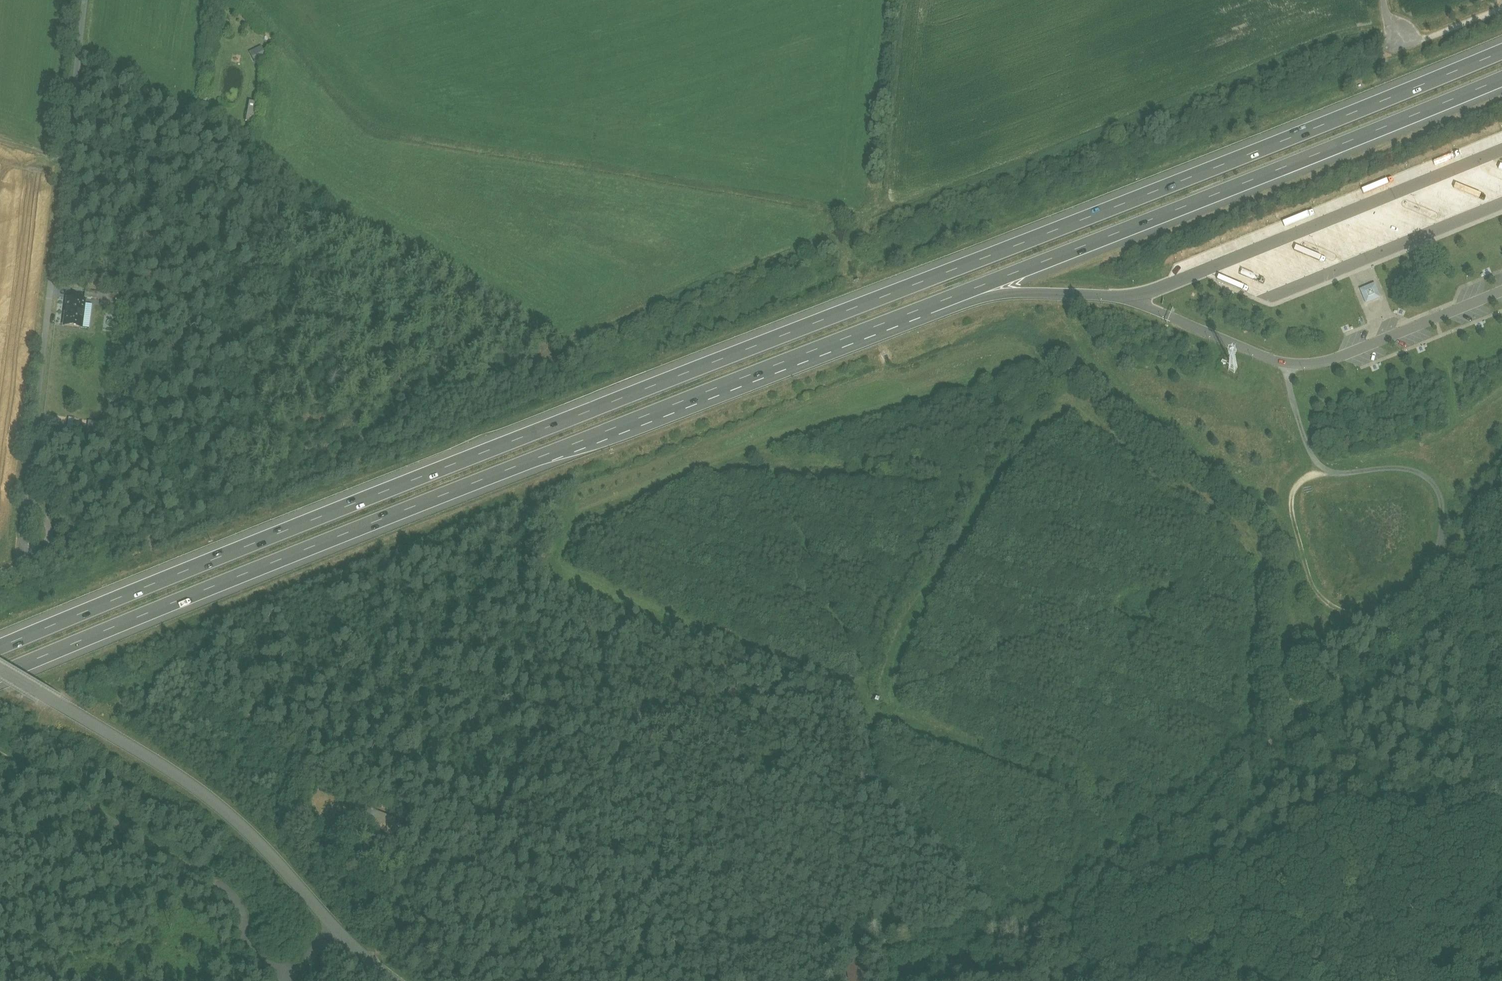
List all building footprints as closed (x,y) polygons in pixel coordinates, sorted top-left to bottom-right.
[(264,49),(251,55),(256,67),(267,62),(270,61),(264,49)] [(259,106),(252,104),(248,124),(256,125),(259,106)] [(1379,288),(1365,294),(1371,308),(1384,302),(1379,288)] [(116,298),(104,297),(99,296),(99,294),(88,293),(87,301),(103,302),(103,305),(116,306),(116,298)] [(88,303),(69,301),(65,328),(85,330),(85,328),(91,329),(92,316),(90,315),(91,306),(87,306),(88,303)]
